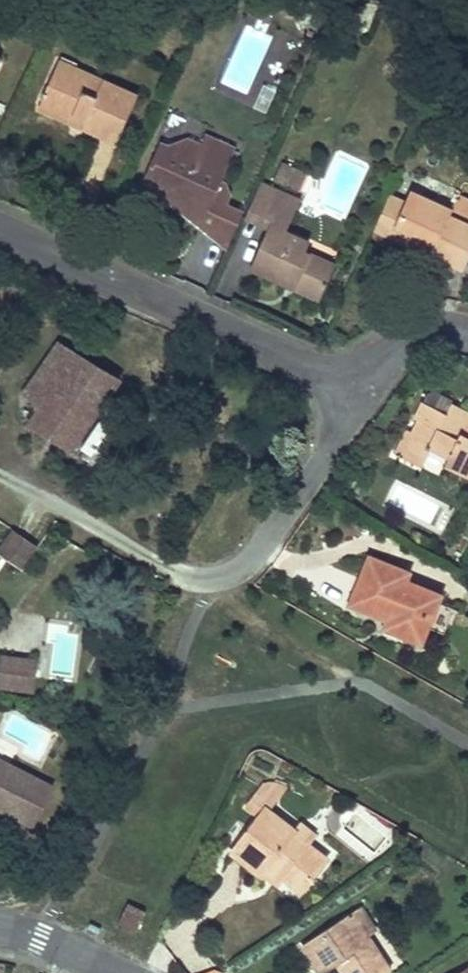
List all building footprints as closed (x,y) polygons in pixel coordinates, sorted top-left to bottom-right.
[(297,40),(241,25),(223,91),(279,106),(297,40)] [(58,63),(54,71),(61,74),(69,78),(72,70),(58,63)] [(54,71),(38,108),(70,123),(73,116),(85,121),(85,123),(96,128),(117,138),(136,97),(101,82),(95,97),(85,93),(91,78),(81,73),(72,70),(69,78),(61,74),(54,71)] [(101,82),(91,78),(85,93),(95,97),(101,82)] [(73,116),(70,123),(116,143),(117,138),(96,128),(85,123),(85,121),(73,116)] [(158,141),(143,181),(226,249),(243,209),(228,202),(232,193),(227,180),(223,178),(236,147),(205,133),(201,143),(188,137),(167,144),(158,141)] [(302,193),(307,171),(279,164),(274,186),(302,193)] [(259,225),(274,193),(259,187),(245,218),(259,225)] [(298,204),(274,193),(259,225),(268,229),(249,268),(286,285),(287,283),(319,298),(333,269),(304,255),(307,246),(284,236),(298,204)] [(374,228),(391,236),(395,227),(407,202),(390,194),(374,228)] [(395,227),(433,245),(429,254),(451,264),(461,269),(467,255),(467,227),(448,217),(450,212),(411,194),(407,202),(395,227)] [(395,227),(391,236),(429,254),(433,245),(395,227)] [(41,405),(75,355),(57,344),(32,380),(23,393),(26,395),(41,405)] [(75,355),(41,405),(35,413),(27,425),(68,451),(118,381),(75,355)] [(427,396),(423,404),(447,416),(451,406),(453,403),(433,393),(427,396)] [(406,447),(426,458),(431,449),(448,457),(444,465),(467,477),(467,415),(463,413),(457,425),(449,420),(450,417),(447,416),(423,404),(415,420),(418,422),(413,434),(406,447)] [(451,406),(447,416),(450,417),(449,420),(457,425),(463,413),(451,406)] [(426,458),(406,447),(413,434),(406,431),(395,453),(422,467),(426,458)] [(13,533),(0,551),(0,557),(21,572),(37,549),(13,533)] [(370,558),(350,605),(388,620),(385,628),(421,644),(439,597),(405,582),(408,574),(370,558)] [(36,661),(1,656),(0,665),(0,686),(32,690),(36,661)] [(0,759),(0,806),(35,823),(53,785),(0,759)] [(260,876),(262,874),(268,867),(282,878),(300,892),(326,859),(306,843),(294,834),(295,831),(268,810),(285,787),(279,785),(272,785),(261,790),(247,807),(259,816),(231,853),(260,876)] [(295,831),(294,834),(306,843),(313,835),(301,825),(295,831)] [(268,867),(262,874),(276,885),(282,878),(268,867)] [(128,904),(119,922),(136,931),(145,913),(128,904)] [(361,908),(351,915),(366,938),(376,931),(361,908)] [(316,966),(332,956),(338,963),(344,972),(389,972),(366,938),(351,915),(302,945),(316,966)] [(316,966),(321,972),(322,972),(338,963),(332,956),(316,966)]
